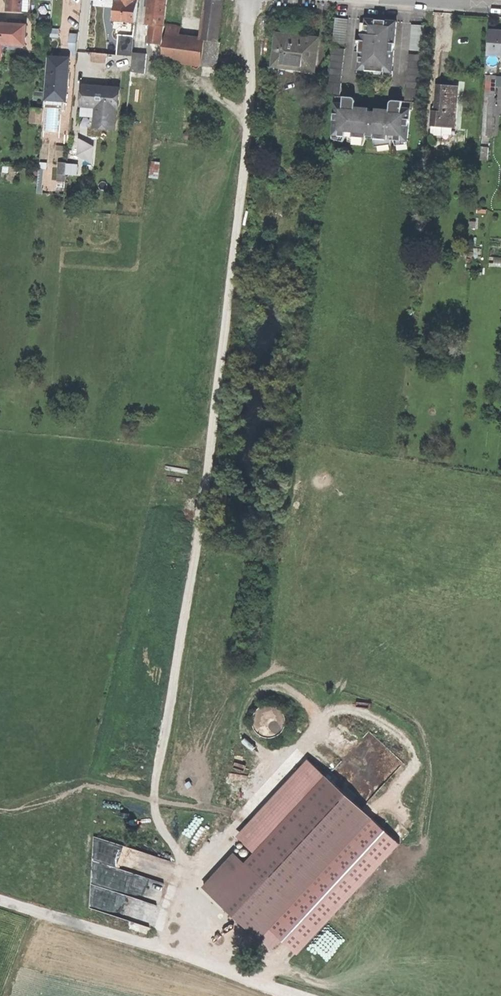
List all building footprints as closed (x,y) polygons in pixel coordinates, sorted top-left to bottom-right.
[(22,12),(23,0),(7,0),(7,11),(22,12)] [(135,22),(137,0),(120,0),(120,1),(116,1),(114,20),(135,22)] [(163,26),(167,0),(149,0),(149,1),(147,1),(146,3),(146,5),(148,5),(146,24),(153,25),(163,26)] [(219,42),(225,0),(209,0),(205,40),(219,42)] [(333,43),(345,44),(348,19),(336,18),(333,43)] [(365,34),(362,34),(359,70),(373,71),(377,71),(392,73),(397,22),(381,20),(366,19),(366,23),(365,33),(365,34)] [(3,44),(26,45),(27,25),(0,24),(0,59),(2,59),(3,49),(3,44)] [(410,50),(423,51),(425,25),(412,24),(410,50)] [(161,45),(163,26),(153,25),(150,44),(161,45)] [(163,60),(202,65),(205,40),(180,37),(181,28),(168,27),(163,60)] [(489,30),(488,55),(500,56),(500,31),(489,30)] [(73,55),(77,56),(77,52),(79,34),(71,34),(71,47),(73,51),(73,55)] [(119,35),(117,55),(132,57),(133,53),(135,37),(119,35)] [(295,37),(278,35),(275,65),(296,67),(297,64),(312,66),(313,57),(315,57),(317,41),(301,39),(301,38),(295,37)] [(205,40),(202,65),(215,67),(219,42),(205,40)] [(346,49),(332,47),(328,86),(326,95),(336,96),(341,97),(342,84),(341,83),(346,49)] [(107,54),(92,53),(91,62),(106,63),(107,54)] [(131,71),(145,73),(147,54),(133,53),(132,57),(131,71)] [(405,101),(413,102),(418,103),(422,55),(409,54),(405,101)] [(69,59),(48,57),(46,93),(45,102),(45,104),(65,106),(67,82),(69,59)] [(486,75),(482,135),(492,136),(496,76),(486,75)] [(432,112),(431,126),(442,127),(454,128),(457,87),(444,86),(437,85),(435,112),(432,112)] [(83,86),(81,105),(97,107),(95,127),(98,128),(114,129),(116,109),(118,109),(120,90),(89,87),(83,86)] [(34,101),(45,102),(46,93),(34,92),(34,101)] [(413,110),(413,102),(405,101),(394,101),(393,110),(390,110),(377,109),(376,112),(369,112),(369,109),(355,108),(352,107),(353,98),(341,97),(336,96),(333,135),(346,136),(347,131),(353,132),(353,137),(367,138),(367,134),(374,135),(374,138),(388,140),(389,135),(396,135),(395,140),(408,141),(410,110),(413,110)] [(42,124),(44,109),(34,108),(32,123),(42,124)] [(442,127),(431,126),(430,136),(441,137),(442,127)] [(367,138),(353,137),(350,137),(349,141),(364,146),(367,138)] [(391,140),(388,140),(374,138),(376,147),(391,145),(391,140)] [(159,163),(151,162),(150,177),(157,178),(159,163)] [(74,164),(67,163),(65,175),(73,175),(74,164)] [(244,262),(252,263),(254,245),(246,245),(244,262)] [(270,739),(276,739),(282,736),(286,730),(288,724),(287,718),(285,713),(280,708),(274,706),(267,706),(262,708),(258,712),(255,719),(254,724),(256,730),(260,735),(265,738),(270,739)] [(239,839),(257,856),(329,778),(308,761),(239,839)] [(373,819),(329,778),(257,856),(248,865),(217,898),(261,940),(270,929),(373,819)] [(402,844),(373,819),(270,929),(299,956),(402,844)] [(99,908),(105,887),(146,899),(152,877),(164,881),(171,857),(103,838),(84,904),(99,908)] [(205,888),(217,898),(248,865),(236,854),(205,888)]
